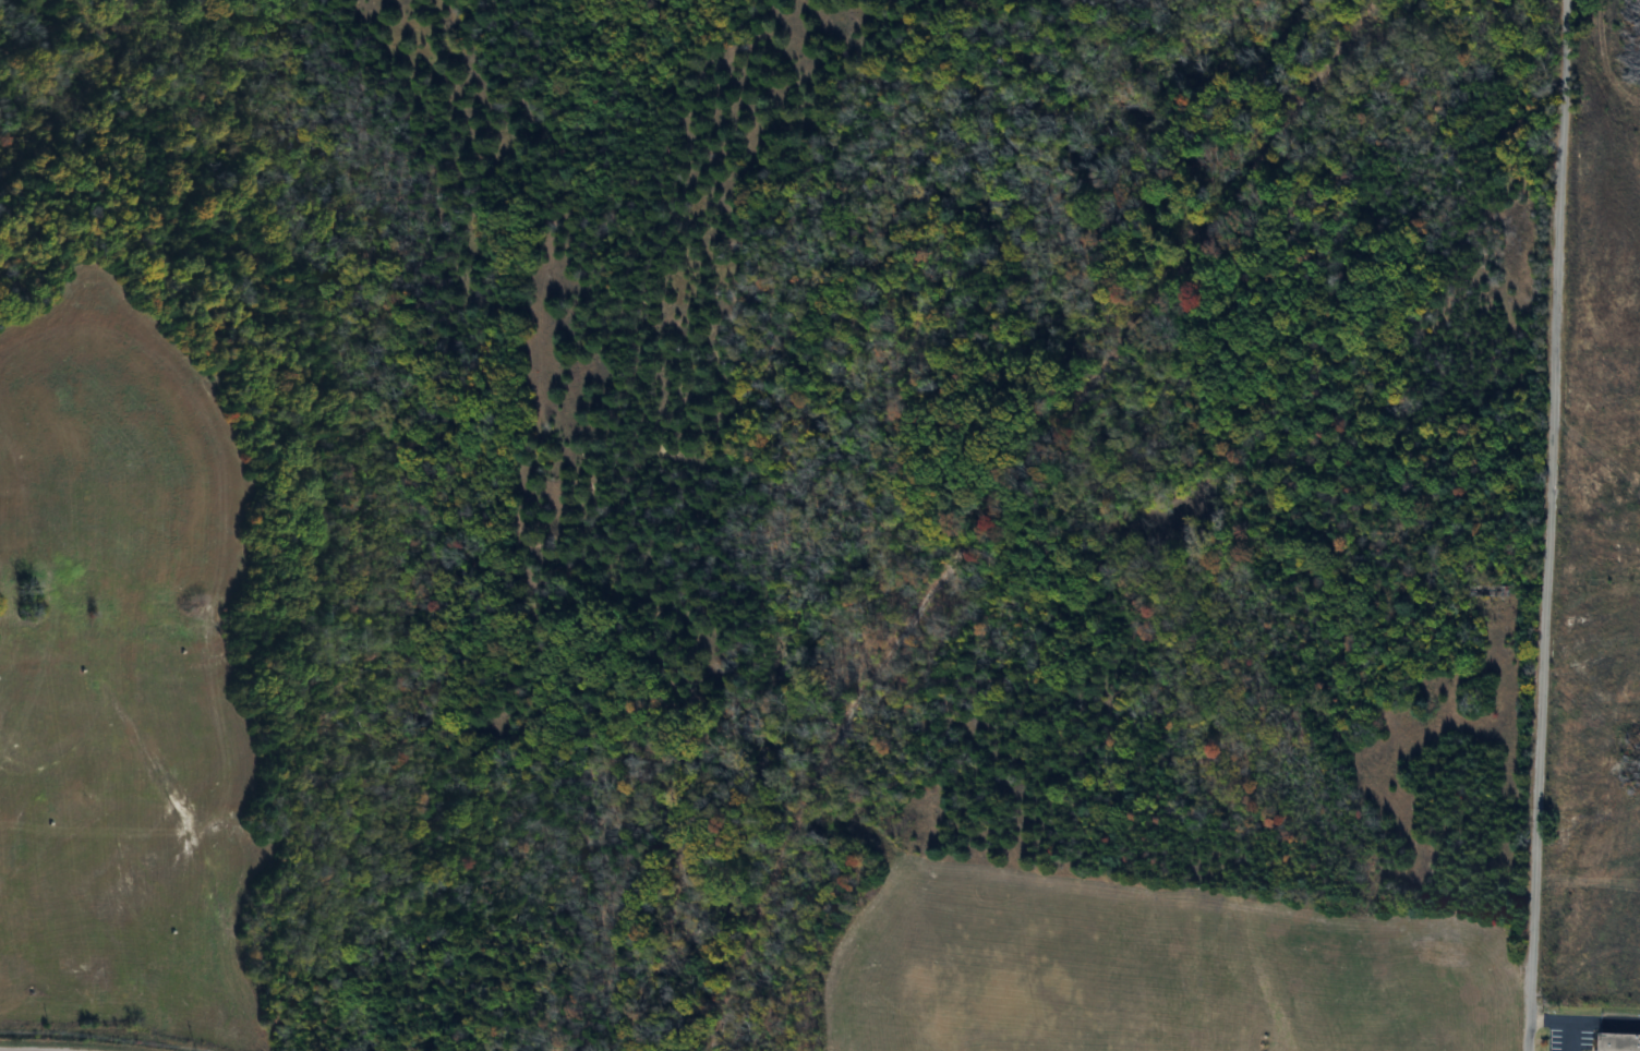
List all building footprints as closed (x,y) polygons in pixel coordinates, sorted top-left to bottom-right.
[(1596,1050),(1639,1050),(1639,1035),(1596,1034),(1596,1050)]
